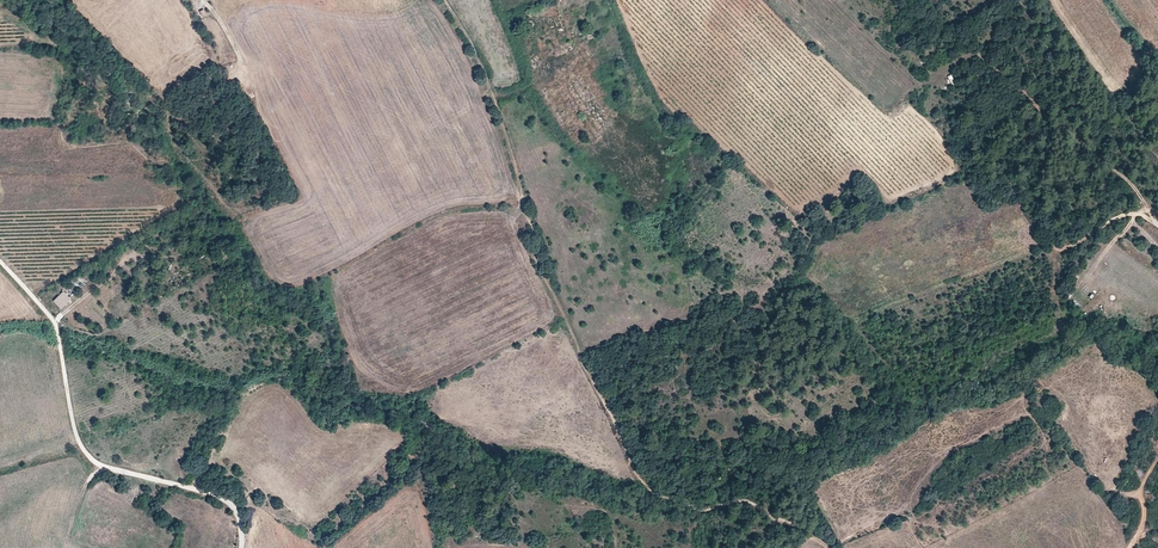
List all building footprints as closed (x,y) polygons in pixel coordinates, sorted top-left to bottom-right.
[(76,292),(69,285),(54,301),(62,308),(76,292)] [(57,321),(64,317),(61,312),(54,317),(57,321)]
